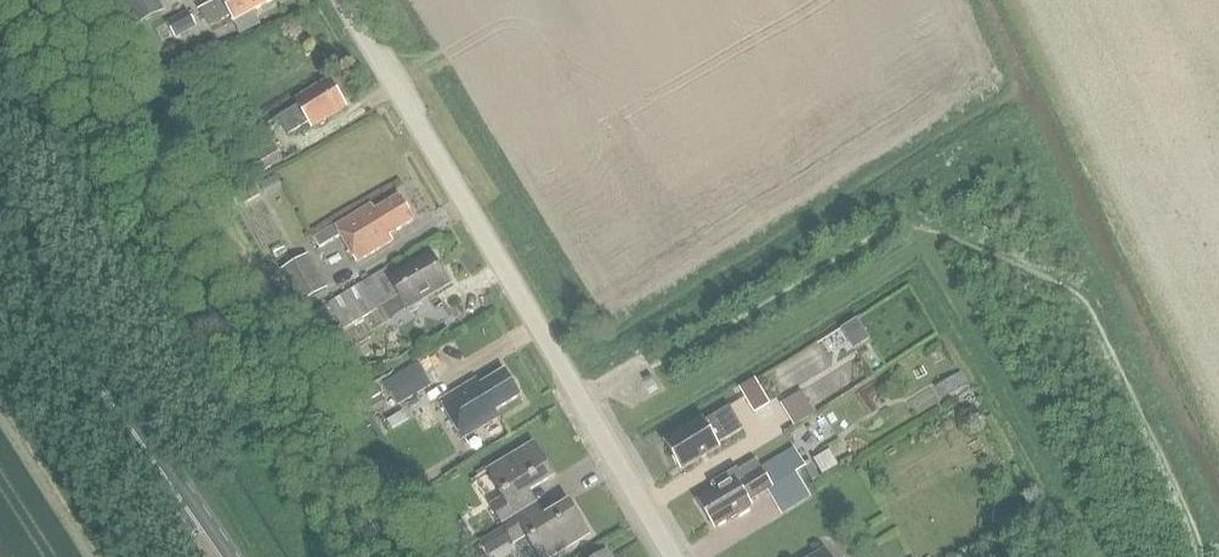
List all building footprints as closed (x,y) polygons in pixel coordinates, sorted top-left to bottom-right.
[(139,22),(166,8),(162,0),(127,0),(139,22)] [(274,0),(220,0),(202,10),(212,26),(234,15),(237,20),(274,0)] [(189,7),(169,19),(178,35),(199,24),(189,7)] [(314,127),(347,107),(331,79),(298,99),(301,104),(279,116),(290,134),(311,122),(314,127)] [(251,159),(260,174),(286,158),(277,143),(251,159)] [(255,186),(246,191),(251,200),(260,195),(255,186)] [(391,234),(414,220),(400,196),(376,210),(373,205),(336,226),(314,238),(320,248),(341,235),(357,262),(394,240),(391,234)] [(306,306),(321,297),(331,291),(306,249),(281,264),(306,306)] [(423,303),(422,300),(451,283),(449,280),(452,278),(445,267),(443,269),(433,253),(392,277),(387,268),(334,300),(350,326),(400,295),(408,308),(412,306),(413,309),(423,303)] [(848,326),(861,347),(878,336),(865,315),(848,326)] [(384,383),(397,405),(431,384),(418,362),(384,383)] [(496,410),(520,396),(505,371),(481,385),(477,379),(440,401),(463,438),(500,416),(496,410)] [(959,372),(936,385),(945,399),(967,386),(959,372)] [(756,379),(740,388),(746,399),(762,390),(756,379)] [(355,397),(366,413),(385,401),(374,385),(355,397)] [(810,388),(787,400),(800,425),(823,412),(810,388)] [(719,444),(744,430),(730,407),(705,422),(703,419),(665,442),(682,470),(721,447),(719,444)] [(492,508),(502,524),(527,509),(520,496),(554,476),(534,442),(487,470),(503,498),(491,505),(492,508)] [(756,460),(740,470),(738,468),(712,484),(715,489),(698,500),(715,528),(738,514),(739,517),(751,510),(749,508),(752,506),(750,501),(773,487),(768,479),(761,468),(756,460)] [(812,465),(805,470),(813,482),(820,478),(812,465)] [(513,542),(513,543),(526,535),(539,556),(551,556),(590,534),(570,501),(535,522),(527,509),(502,524),(513,542)] [(491,535),(479,542),(487,556),(499,549),(497,545),(491,535)]
